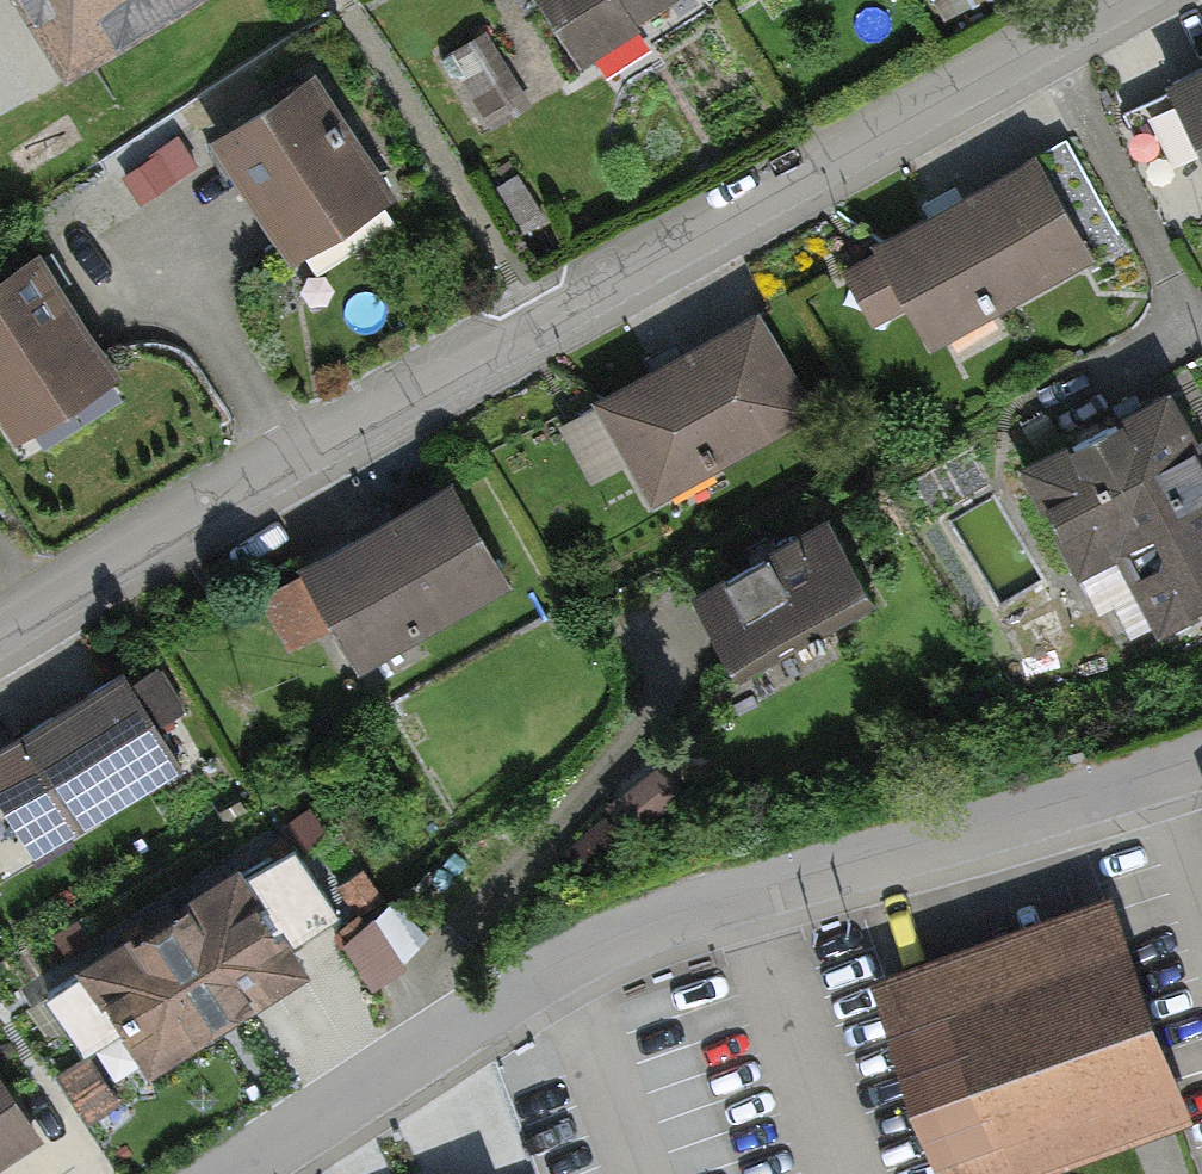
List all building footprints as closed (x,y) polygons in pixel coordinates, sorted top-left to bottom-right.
[(70,56),(161,0),(36,0),(70,56)] [(584,50),(639,16),(635,9),(650,0),(552,0),(584,50)] [(508,77),(483,34),(452,53),(477,95),(508,77)] [(1171,81),(1177,93),(1128,116),(1175,213),(1201,200),(1201,66),(1171,81)] [(313,79),(220,139),(285,240),(378,181),(313,79)] [(195,161),(178,136),(124,173),(141,198),(195,161)] [(1084,253),(1033,161),(881,245),(932,338),(1084,253)] [(544,218),(517,174),(496,187),(523,231),(544,218)] [(0,282),(0,404),(10,420),(103,361),(38,258),(0,282)] [(754,317),(603,402),(654,493),(806,409),(754,317)] [(1165,396),(1032,467),(1083,563),(1120,543),(1162,621),(1201,600),(1201,465),(1165,396)] [(452,485),(306,570),(359,661),(505,577),(452,485)] [(871,602),(827,521),(697,592),(741,673),(871,602)] [(0,750),(0,842),(66,802),(78,822),(176,763),(123,675),(0,750)] [(679,790),(661,766),(637,783),(643,791),(619,808),(632,824),(679,790)] [(620,836),(604,818),(560,860),(576,877),(620,836)] [(235,872),(46,992),(80,1045),(123,1017),(153,1063),(298,971),(284,949),(337,915),(292,845),(239,879),(235,872)] [(383,899),(362,869),(338,884),(359,915),(383,899)] [(1115,927),(875,1010),(932,1173),(995,1173),(1179,1110),(1115,927)] [(117,1099),(89,1057),(62,1074),(90,1117),(117,1099)] [(38,1132),(0,1075),(0,1158),(38,1132)]
